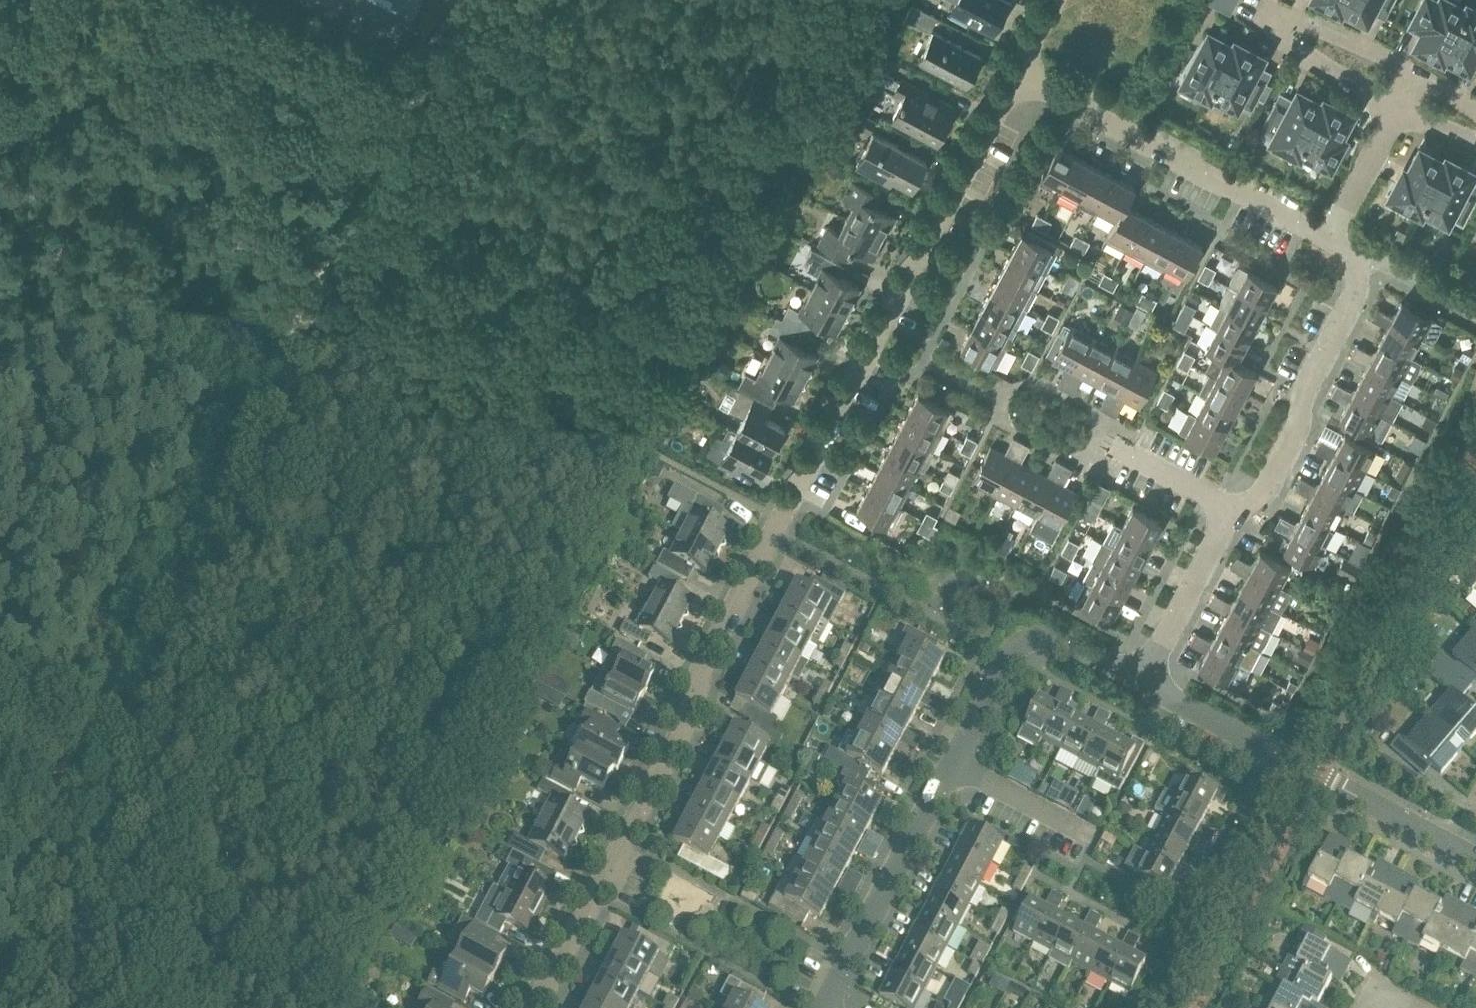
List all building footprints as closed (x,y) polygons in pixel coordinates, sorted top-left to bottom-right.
[(395,44),(418,0),(313,0),(395,44)] [(1006,0),(958,0),(953,10),(995,32),(996,30),(1000,31),(1004,24),(1002,20),(1011,2),(1006,0)] [(1236,0),(1209,0),(1208,1),(1231,13),(1238,1),(1236,0)] [(1341,9),(1343,6),(1345,0),(1323,0),(1341,9)] [(1343,6),(1367,18),(1376,1),(1388,7),(1392,0),(1345,0),(1343,6)] [(1427,27),(1418,44),(1443,57),(1445,53),(1467,9),(1451,0),(1441,0),(1440,1),(1438,0),(1425,0),(1415,20),(1427,27)] [(931,31),(938,17),(913,4),(906,18),(931,31)] [(1467,9),(1445,53),(1469,66),(1475,54),(1475,8),(1469,5),(1467,9)] [(967,85),(982,57),(935,32),(920,61),(967,85)] [(1235,46),(1211,34),(1185,81),(1211,95),(1213,91),(1235,46)] [(1213,91),(1237,104),(1240,99),(1252,105),(1265,79),(1253,73),(1262,56),(1237,42),(1235,46),(1213,91)] [(883,73),(890,59),(866,47),(858,61),(883,73)] [(897,91),(905,96),(894,116),(938,139),(940,137),(943,136),(947,129),(945,126),(955,108),(902,80),(897,91)] [(1265,128),(1277,134),(1274,139),(1300,153),(1302,149),(1324,104),(1300,92),(1291,109),(1279,102),(1265,128)] [(1326,100),(1324,104),(1302,149),(1331,164),(1344,138),(1340,136),(1352,114),(1326,100)] [(869,131),(875,120),(847,106),(842,117),(869,131)] [(858,164),(890,181),(893,177),(913,187),(927,160),(874,133),(858,164)] [(1059,146),(1044,173),(1062,183),(1064,184),(1079,157),(1059,146)] [(1410,171),(1406,169),(1392,195),(1422,210),(1424,207),(1446,162),(1422,149),(1410,171)] [(1064,184),(1062,183),(1057,192),(1078,204),(1097,167),(1079,157),(1064,184)] [(1448,219),(1451,214),(1463,221),(1475,196),(1475,195),(1464,189),(1474,171),(1448,158),(1446,162),(1424,207),(1448,219)] [(1116,177),(1097,167),(1078,204),(1096,214),(1098,211),(1097,211),(1116,177)] [(1098,211),(1116,221),(1117,221),(1126,204),(1127,204),(1136,188),(1116,177),(1097,211),(1098,211)] [(844,199),(855,204),(848,218),(884,236),(889,227),(891,228),(898,215),(873,203),(878,193),(853,180),(844,199)] [(1117,221),(1116,221),(1107,238),(1127,249),(1146,214),(1127,204),(1126,204),(1117,221)] [(1146,260),(1165,225),(1146,214),(1127,249),(1146,260)] [(1038,215),(1033,224),(1040,228),(1045,219),(1038,215)] [(820,244),(844,257),(850,246),(875,259),(881,247),(879,246),(884,236),(848,218),(841,231),(829,226),(820,244)] [(1046,231),(1051,222),(1045,219),(1040,228),(1046,231)] [(1184,235),(1165,225),(1146,260),(1165,270),(1168,264),(1169,264),(1184,235)] [(1058,250),(1024,231),(1013,251),(1048,270),(1058,250)] [(1076,234),(1071,245),(1078,248),(1083,238),(1076,234)] [(1187,274),(1203,245),(1184,235),(1169,264),(1187,274)] [(1084,251),(1089,241),(1083,238),(1078,248),(1084,251)] [(810,270),(820,275),(812,289),(849,308),(861,286),(836,273),(841,263),(813,248),(807,258),(814,262),(810,270)] [(1003,270),(1031,285),(1038,289),(1048,270),(1013,251),(1003,270)] [(1217,268),(1207,263),(1203,270),(1213,275),(1217,268)] [(1230,278),(1230,282),(1229,284),(1267,304),(1278,284),(1249,269),(1249,270),(1239,265),(1237,269),(1235,270),(1230,278)] [(1031,285),(1003,270),(992,290),(1021,305),(1031,285)] [(1199,277),(1210,282),(1213,275),(1203,270),(1199,277)] [(1108,287),(1114,275),(1107,271),(1100,283),(1108,287)] [(1081,278),(1070,272),(1066,280),(1077,286),(1081,278)] [(1121,278),(1114,275),(1108,287),(1114,290),(1121,278)] [(1077,286),(1066,280),(1063,286),(1073,291),(1077,286)] [(1221,298),(1221,302),(1220,305),(1257,324),(1267,304),(1229,284),(1228,285),(1230,286),(1229,288),(1225,290),(1221,298)] [(778,316),(800,328),(806,330),(812,318),(837,331),(849,308),(812,289),(801,311),(791,305),(784,319),(779,316),(778,316)] [(1021,305),(992,290),(983,308),(1018,327),(1028,309),(1021,305)] [(1145,291),(1139,303),(1140,304),(1146,307),(1152,295),(1145,291)] [(1152,311),(1159,298),(1152,295),(1146,307),(1149,309),(1152,311)] [(1197,307),(1187,301),(1183,308),(1193,313),(1197,307)] [(1382,322),(1390,327),(1393,320),(1434,342),(1434,341),(1438,338),(1441,331),(1442,327),(1444,323),(1434,318),(1403,301),(1396,315),(1388,310),(1382,322)] [(1140,304),(1131,322),(1139,326),(1149,309),(1146,307),(1140,304)] [(1211,324),(1218,328),(1219,327),(1247,342),(1257,324),(1220,305),(1210,324),(1211,324)] [(1380,306),(1374,318),(1382,322),(1388,310),(1380,306)] [(1008,346),(1018,327),(983,308),(973,327),(1008,346)] [(1179,315),(1189,320),(1193,313),(1183,308),(1179,315)] [(1060,317),(1050,311),(1046,318),(1056,324),(1060,317)] [(771,330),(781,335),(769,357),(806,377),(818,354),(793,341),(800,328),(778,316),(771,330)] [(1056,324),(1046,318),(1043,324),(1053,330),(1056,324)] [(1393,320),(1390,327),(1383,340),(1413,356),(1423,339),(1433,344),(1434,342),(1393,320)] [(1201,343),(1216,351),(1228,357),(1228,356),(1237,361),(1237,360),(1247,342),(1219,327),(1218,328),(1211,324),(1201,343)] [(1055,360),(1068,367),(1059,383),(1067,388),(1095,337),(1073,325),(1055,360)] [(962,347),(990,361),(989,363),(997,367),(1008,346),(973,327),(962,347)] [(1116,348),(1095,337),(1067,388),(1075,392),(1084,375),(1097,382),(1116,348)] [(1361,361),(1369,365),(1373,358),(1413,380),(1414,379),(1417,377),(1421,369),(1421,365),(1423,362),(1413,356),(1383,340),(1376,353),(1368,349),(1361,361)] [(1360,344),(1353,356),(1361,361),(1368,349),(1360,344)] [(1097,382),(1110,389),(1101,406),(1109,410),(1136,359),(1116,348),(1097,382)] [(1040,355),(1030,349),(1026,356),(1036,361),(1040,355)] [(1196,355),(1186,350),(1182,357),(1192,362),(1196,355)] [(1228,357),(1216,351),(1206,370),(1246,391),(1257,371),(1237,360),(1237,361),(1228,356),(1228,357)] [(1036,361),(1026,356),(1022,363),(1033,368),(1036,361)] [(757,379),(747,373),(740,387),(770,403),(777,389),(794,398),(806,377),(769,357),(757,379)] [(1179,364),(1188,369),(1192,362),(1182,357),(1179,364)] [(1373,358),(1369,365),(1362,377),(1393,394),(1402,377),(1412,382),(1413,380),(1373,358)] [(1139,405),(1140,403),(1148,407),(1155,395),(1147,391),(1158,371),(1136,359),(1109,410),(1117,414),(1126,398),(1139,405)] [(1206,371),(1209,373),(1200,391),(1236,409),(1246,391),(1206,370),(1206,371)] [(1341,397),(1349,402),(1352,397),(1394,419),(1404,400),(1392,395),(1393,394),(1362,377),(1355,391),(1347,386),(1341,397)] [(1339,382),(1333,393),(1341,397),(1347,386),(1339,382)] [(1175,393),(1166,388),(1162,395),(1172,400),(1175,393)] [(770,406),(764,403),(741,391),(730,411),(744,418),(737,430),(774,449),(785,428),(765,417),(770,406)] [(1199,392),(1207,396),(1198,414),(1226,429),(1236,409),(1200,391),(1199,392)] [(955,410),(921,392),(910,412),(944,430),(955,410)] [(1158,402),(1168,407),(1172,400),(1162,395),(1158,402)] [(1349,402),(1342,415),(1345,417),(1372,432),(1381,415),(1393,421),(1394,419),(1352,397),(1349,402)] [(1226,429),(1198,414),(1191,410),(1180,429),(1215,448),(1226,429)] [(944,430),(910,412),(899,431),(934,449),(944,430)] [(707,455),(731,467),(736,458),(762,472),(774,449),(737,430),(731,442),(717,435),(707,455)] [(934,449),(899,431),(889,450),(926,469),(926,468),(929,465),(933,456),(933,454),(935,450),(934,450),(934,449)] [(1325,453),(1334,458),(1337,452),(1366,468),(1377,449),(1347,433),(1340,447),(1331,442),(1325,453)] [(978,439),(969,434),(966,441),(975,446),(978,439)] [(1006,453),(992,446),(974,481),(995,492),(1023,441),(1015,437),(1006,453)] [(1323,438),(1322,439),(1317,449),(1325,453),(1331,442),(1323,438)] [(975,446),(966,441),(962,448),(971,453),(975,446)] [(1031,445),(1023,441),(995,492),(1018,504),(1036,469),(1022,462),(1031,445)] [(926,469),(889,450),(879,469),(909,484),(918,467),(925,470),(926,469)] [(1337,452),(1334,458),(1327,471),(1356,487),(1366,468),(1337,452)] [(1036,469),(1018,504),(1038,515),(1065,463),(1057,459),(1048,475),(1036,469)] [(1414,464),(1404,459),(1395,476),(1405,481),(1414,464)] [(1033,525),(1043,530),(1043,532),(1052,536),(1057,525),(1059,526),(1078,491),(1064,484),(1073,467),(1065,463),(1038,515),(1033,525)] [(909,484),(879,469),(869,488),(898,504),(909,484)] [(1304,492),(1313,497),(1317,490),(1355,510),(1364,492),(1356,488),(1356,487),(1327,471),(1319,485),(1311,480),(1304,492)] [(958,477),(949,472),(945,479),(955,484),(958,477)] [(1303,476),(1296,487),(1304,492),(1311,480),(1303,476)] [(955,484),(945,479),(941,486),(951,491),(955,484)] [(1100,481),(1087,506),(1097,511),(1098,511),(1102,504),(1111,487),(1100,481)] [(713,523),(720,509),(675,486),(668,499),(694,513),(683,535),(719,554),(730,532),(713,523)] [(898,504),(869,488),(859,508),(893,526),(904,506),(898,504)] [(1317,490),(1313,497),(1306,510),(1336,525),(1345,508),(1353,512),(1355,510),(1317,490)] [(946,516),(957,521),(962,510),(952,505),(946,516)] [(1092,519),(1097,511),(1087,506),(1083,514),(1092,519)] [(1161,521),(1134,507),(1124,526),(1151,541),(1161,521)] [(1285,530),(1293,534),(1296,528),(1326,544),(1336,525),(1306,510),(1299,523),(1291,519),(1285,530)] [(937,517),(928,511),(924,518),(934,524),(937,517)] [(1283,515),(1277,526),(1285,530),(1291,519),(1283,515)] [(924,518),(920,525),(918,530),(934,539),(940,527),(934,524),(924,518)] [(1115,521),(1104,540),(1114,545),(1141,559),(1151,541),(1124,526),(1115,521)] [(1296,528),(1293,534),(1286,548),(1315,564),(1326,544),(1296,528)] [(1008,552),(1015,536),(1003,531),(996,547),(1008,552)] [(671,557),(664,554),(657,567),(683,580),(690,567),(707,576),(719,554),(683,535),(671,557)] [(1080,544),(1070,539),(1066,545),(1077,550),(1080,544)] [(1104,540),(1103,539),(1093,559),(1131,578),(1141,559),(1114,545),(1104,540)] [(1062,552),(1073,558),(1077,550),(1066,545),(1062,552)] [(1241,570),(1249,574),(1252,569),(1283,585),(1293,566),(1262,549),(1255,563),(1248,559),(1247,559),(1241,570)] [(1247,559),(1239,555),(1233,566),(1241,570),(1247,559)] [(1361,565),(1344,556),(1337,570),(1354,579),(1361,565)] [(1092,560),(1094,561),(1084,578),(1121,597),(1131,578),(1093,559),(1092,560)] [(1455,579),(1472,593),(1475,588),(1475,564),(1472,560),(1455,579)] [(1056,565),(1052,572),(1050,575),(1062,582),(1068,571),(1056,565)] [(1252,569),(1249,574),(1242,587),(1283,609),(1284,607),(1286,606),(1290,598),(1290,596),(1293,591),(1282,586),(1283,585),(1252,569)] [(648,580),(661,587),(649,609),(681,626),(693,603),(671,592),(676,582),(654,570),(648,580)] [(809,588),(798,582),(788,602),(830,624),(839,606),(846,594),(815,577),(809,588)] [(1084,580),(1086,581),(1077,600),(1110,618),(1121,597),(1084,578),(1084,580)] [(1221,608),(1229,612),(1232,606),(1274,629),(1283,613),(1282,612),(1283,609),(1242,587),(1235,600),(1228,596),(1221,608)] [(1220,592),(1213,604),(1221,608),(1228,596),(1220,592)] [(777,622),(812,640),(812,641),(819,645),(830,624),(788,602),(777,622)] [(1232,606),(1229,612),(1221,626),(1264,648),(1274,629),(1232,606)] [(621,634),(642,645),(647,635),(670,647),(681,626),(649,609),(638,630),(626,623),(621,634)] [(767,640),(802,659),(802,660),(809,664),(817,649),(810,645),(812,641),(812,640),(777,622),(767,640)] [(1201,647),(1208,651),(1211,644),(1252,666),(1261,650),(1262,651),(1264,648),(1221,626),(1214,639),(1207,635),(1201,647)] [(902,638),(909,642),(898,661),(934,680),(945,660),(934,655),(940,644),(908,627),(902,638)] [(1199,631),(1193,643),(1201,647),(1207,635),(1199,631)] [(1475,678),(1475,633),(1454,658),(1475,678)] [(802,659),(767,640),(757,660),(792,678),(802,660),(802,659)] [(602,674),(601,673),(644,696),(655,675),(632,664),(638,653),(618,642),(612,654),(602,674)] [(853,648),(846,644),(840,655),(847,659),(853,648)] [(1208,651),(1201,665),(1242,686),(1252,666),(1211,644),(1208,651)] [(847,659),(840,655),(834,666),(841,670),(847,659)] [(747,679),(782,698),(792,678),(757,660),(747,679)] [(888,680),(924,699),(921,706),(928,710),(935,698),(927,693),(934,680),(898,661),(888,680)] [(1460,670),(1450,661),(1444,667),(1454,676),(1460,670)] [(1438,673),(1448,682),(1454,676),(1444,667),(1438,673)] [(585,705),(605,716),(611,705),(633,717),(644,696),(601,673),(600,677),(596,679),(593,686),(593,689),(591,694),(585,705)] [(748,704),(742,715),(753,721),(773,731),(779,720),(772,717),(782,698),(747,679),(737,698),(748,704)] [(924,699),(888,680),(878,699),(914,718),(921,706),(924,699)] [(833,686),(826,682),(821,693),(827,696),(833,686)] [(1073,696),(1062,690),(1058,698),(1069,704),(1073,696)] [(827,696),(821,693),(815,703),(822,707),(827,696)] [(1453,693),(1431,719),(1463,747),(1475,733),(1475,714),(1453,693)] [(943,702),(935,698),(928,710),(936,714),(943,702)] [(1053,706),(1039,699),(1018,739),(1038,749),(1059,709),(1065,712),(1069,704),(1058,698),(1053,706)] [(868,718),(904,737),(901,743),(909,747),(914,736),(907,732),(914,718),(878,699),(868,718)] [(1059,709),(1038,749),(1043,741),(1062,751),(1078,719),(1065,712),(1059,709)] [(1111,716),(1101,710),(1097,718),(1107,723),(1111,716)] [(589,730),(578,751),(614,771),(617,772),(629,749),(610,739),(615,730),(587,715),(581,726),(589,730)] [(858,737),(850,733),(849,733),(894,756),(901,743),(904,737),(868,718),(858,737)] [(1078,719),(1062,751),(1056,763),(1074,773),(1081,761),(1098,728),(1103,731),(1107,723),(1097,718),(1092,726),(1078,719)] [(1392,746),(1415,767),(1423,758),(1440,773),(1463,747),(1431,719),(1408,745),(1399,737),(1392,746)] [(747,732),(736,726),(726,746),(761,764),(771,745),(777,748),(784,736),(773,731),(753,721),(747,732)] [(1098,728),(1081,761),(1099,770),(1100,771),(1116,738),(1103,731),(1098,728)] [(825,759),(835,765),(846,770),(867,782),(873,771),(883,777),(894,756),(849,733),(839,752),(832,748),(825,759)] [(922,740),(914,736),(909,747),(916,751),(922,740)] [(1100,771),(1099,770),(1093,781),(1119,794),(1145,744),(1134,738),(1131,746),(1116,738),(1100,771)] [(716,765),(751,783),(761,764),(726,746),(716,765)] [(552,780),(575,792),(581,782),(602,793),(614,771),(578,751),(566,774),(558,769),(552,780)] [(1000,774),(1004,765),(997,761),(992,770),(1000,774)] [(1020,785),(1029,768),(1015,761),(1007,778),(1020,785)] [(706,783),(741,802),(751,783),(716,765),(706,783)] [(1029,768),(1020,785),(1030,790),(1038,772),(1029,768)] [(840,782),(847,786),(837,805),(872,824),(882,804),(872,798),(878,788),(867,782),(846,770),(840,782)] [(1207,786),(1188,776),(1177,796),(1208,813),(1215,799),(1223,803),(1229,792),(1210,781),(1207,786)] [(1054,781),(1051,789),(1043,784),(1038,794),(1058,805),(1067,788),(1054,781)] [(538,793),(552,800),(540,822),(577,841),(589,819),(564,806),(569,797),(543,783),(538,793)] [(696,803),(730,821),(741,802),(706,783),(696,803)] [(791,791),(784,787),(778,798),(785,802),(791,791)] [(1067,788),(1058,805),(1069,811),(1078,794),(1067,788)] [(803,798),(796,794),(790,805),(798,809),(803,798)] [(1167,815),(1198,832),(1195,838),(1203,842),(1209,830),(1201,826),(1208,813),(1177,796),(1167,815)] [(785,802),(778,798),(772,809),(779,813),(785,802)] [(1088,820),(1095,804),(1084,798),(1076,815),(1088,820)] [(686,821),(721,840),(730,821),(696,803),(686,821)] [(784,816),(792,820),(798,809),(790,805),(784,816)] [(872,824),(837,805),(827,824),(862,843),(872,824)] [(1198,832),(1167,815),(1156,835),(1188,851),(1195,838),(1198,832)] [(675,843),(685,848),(679,860),(724,883),(731,870),(710,859),(721,840),(686,821),(675,843)] [(507,851),(513,854),(524,859),(534,864),(541,851),(565,864),(577,841),(540,822),(529,843),(515,836),(507,851)] [(1003,841),(971,823),(959,846),(991,863),(1003,841)] [(862,843),(827,824),(817,843),(852,861),(862,843)] [(771,829),(764,825),(758,836),(765,839),(771,829)] [(1211,846),(1217,834),(1209,830),(1203,842),(1211,846)] [(783,836),(776,832),(771,842),(778,846),(783,836)] [(1147,854),(1178,870),(1175,875),(1183,879),(1188,868),(1181,865),(1188,851),(1156,835),(1147,854)] [(765,839),(758,836),(752,847),(759,850),(765,839)] [(1310,882),(1328,892),(1324,899),(1337,906),(1360,862),(1338,851),(1342,843),(1330,836),(1303,888),(1306,889),(1310,882)] [(765,854),(772,858),(778,846),(771,842),(765,854)] [(852,861),(817,843),(807,862),(842,880),(852,861)] [(991,863),(959,846),(948,867),(980,884),(991,863)] [(506,867),(510,869),(498,890),(540,911),(552,888),(528,876),(534,864),(524,859),(513,854),(506,867)] [(1178,870),(1147,854),(1136,873),(1168,889),(1175,875),(1178,870)] [(842,880),(807,862),(797,880),(832,899),(842,880)] [(1355,906),(1372,915),(1369,923),(1371,924),(1399,872),(1386,866),(1382,874),(1360,862),(1337,906),(1351,913),(1355,906)] [(1025,866),(1019,878),(1027,882),(1032,885),(1035,879),(1030,876),(1033,871),(1025,866)] [(980,884),(948,867),(937,888),(969,905),(980,884)] [(1191,883),(1197,873),(1188,868),(1183,879),(1191,883)] [(1378,918),(1396,928),(1392,935),(1405,942),(1428,898),(1406,887),(1410,878),(1399,872),(1371,924),(1374,925),(1378,918)] [(770,907),(785,915),(786,915),(805,925),(810,914),(821,920),(832,899),(797,880),(797,881),(787,875),(770,907)] [(1027,882),(1019,878),(1014,888),(1021,892),(1027,882)] [(969,905),(937,888),(925,910),(957,927),(969,905)] [(476,924),(487,929),(493,917),(528,935),(540,911),(498,890),(498,891),(508,896),(501,908),(488,901),(476,924)] [(745,890),(740,898),(752,905),(756,896),(745,890)] [(1065,898),(1053,892),(1049,900),(1061,906),(1065,898)] [(1421,942),(1440,951),(1436,959),(1439,960),(1467,908),(1454,901),(1450,910),(1428,898),(1405,942),(1418,949),(1421,942)] [(1044,908),(1030,901),(1014,932),(1033,941),(1049,911),(1056,915),(1061,906),(1049,900),(1044,908)] [(1463,963),(1460,971),(1473,978),(1475,972),(1475,924),(1474,923),(1475,919),(1475,913),(1467,908),(1439,960),(1441,961),(1445,954),(1463,963)] [(1010,913),(1002,909),(997,920),(1004,924),(1010,913)] [(957,927),(925,910),(914,930),(946,947),(957,927)] [(1056,915),(1049,911),(1033,941),(1052,951),(1068,921),(1056,915)] [(1103,918),(1092,912),(1087,921),(1099,927),(1103,918)] [(1004,924),(997,920),(991,930),(999,934),(1004,924)] [(458,931),(468,936),(457,957),(495,978),(506,957),(481,944),(487,933),(463,921),(458,931)] [(1052,951),(1053,952),(1048,961),(1066,971),(1087,931),(1094,935),(1099,927),(1087,921),(1083,929),(1068,921),(1052,951)] [(1296,962),(1289,959),(1283,970),(1325,993),(1336,971),(1344,976),(1351,963),(1321,947),(1326,938),(1305,927),(1298,939),(1306,943),(1296,962)] [(635,942),(624,936),(614,955),(649,974),(659,955),(666,959),(672,947),(641,930),(635,942)] [(946,947),(914,930),(903,952),(935,969),(946,947)] [(1066,971),(1068,971),(1073,962),(1091,972),(1107,941),(1094,935),(1087,931),(1066,971)] [(1141,938),(1130,932),(1125,941),(1137,947),(1141,938)] [(1121,949),(1107,941),(1091,972),(1110,982),(1126,952),(1132,955),(1137,947),(1125,941),(1121,949)] [(980,942),(970,960),(974,962),(982,966),(991,948),(980,942)] [(935,969),(903,952),(891,973),(924,990),(935,969)] [(1132,955),(1126,952),(1110,982),(1130,993),(1146,962),(1132,955)] [(649,974),(614,955),(604,974),(638,993),(649,974)] [(429,986),(457,1000),(462,990),(483,1001),(495,978),(457,957),(445,980),(435,975),(429,986)] [(982,966),(974,962),(968,973),(976,977),(982,966)] [(720,967),(718,970),(729,976),(731,973),(720,967)] [(1265,1001),(1264,1004),(1271,1007),(1317,1007),(1325,993),(1283,970),(1275,985),(1282,988),(1273,1005),(1265,1001)] [(905,1007),(914,1007),(924,990),(891,973),(880,995),(905,1007)] [(621,1007),(630,1007),(638,993),(604,974),(594,993),(621,1007)] [(732,1002),(729,1007),(761,1007),(766,997),(742,984),(744,980),(733,974),(721,996),(732,1002)] [(448,1003),(427,993),(419,1007),(445,1007),(448,1003)] [(594,993),(586,1007),(621,1007),(594,993)] [(957,994),(951,1005),(958,1007),(960,1007),(965,998),(957,994)] [(672,997),(667,1007),(675,1007),(679,1001),(672,997)]
